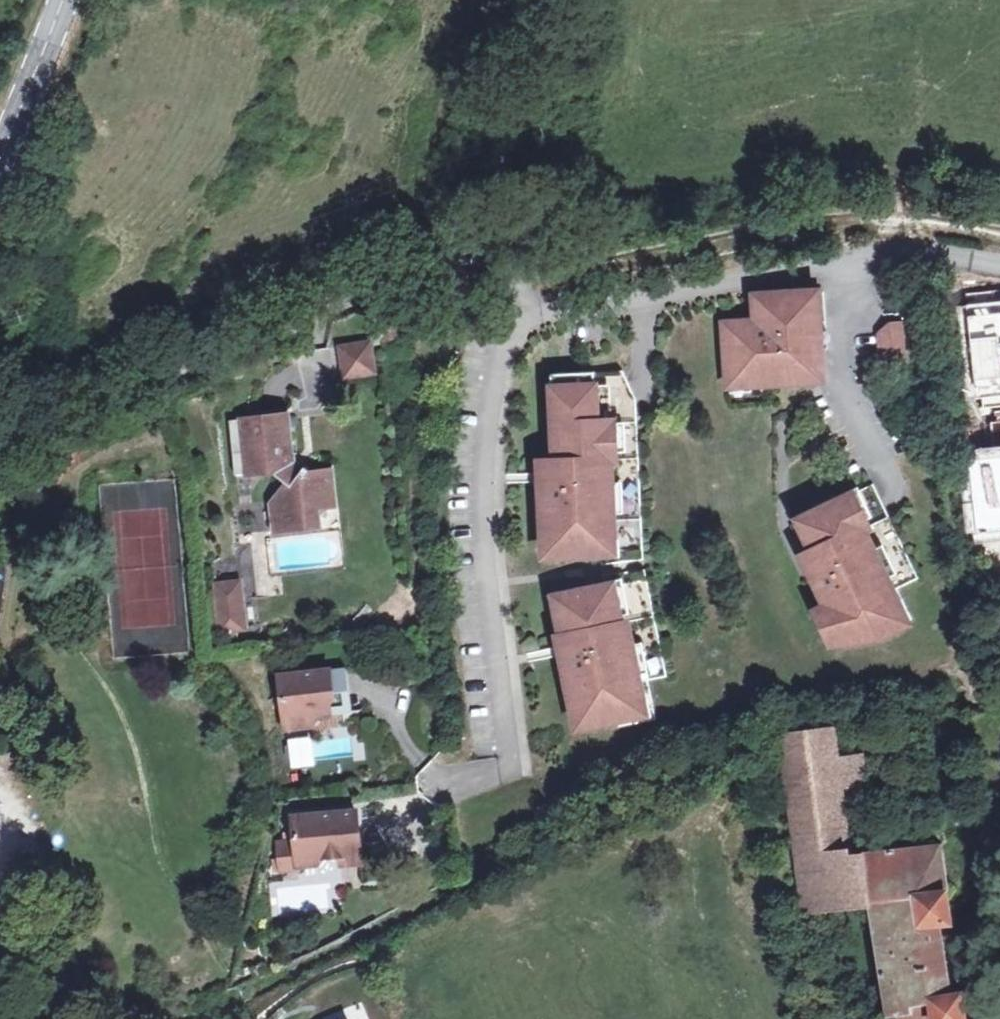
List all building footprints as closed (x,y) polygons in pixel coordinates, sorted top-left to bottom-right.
[(821,291),(760,294),(761,328),(729,330),(731,382),(754,381),(753,377),(764,377),(764,372),(777,371),(777,380),(826,377),(821,291)] [(895,321),(883,331),(885,357),(909,356),(907,320),(895,321)] [(363,342),(334,348),(340,377),(369,371),(363,342)] [(627,367),(556,370),(559,457),(550,458),(552,500),(549,550),(604,548),(605,562),(647,556),(635,404),(634,381),(627,367)] [(290,486),(276,500),(277,527),(320,523),(318,506),(334,505),(331,470),(317,471),(310,466),(302,472),(293,464),(296,461),(296,451),(291,451),(286,418),(265,419),(264,415),(244,417),(250,475),(268,473),(272,470),(290,486)] [(877,482),(801,518),(817,551),(807,555),(826,594),(821,596),(827,608),(820,611),(834,641),(880,634),(914,618),(900,587),(921,577),(877,482)] [(336,521),(334,505),(318,506),(320,523),(336,521)] [(607,584),(559,594),(562,611),(570,609),(574,628),(566,630),(575,672),(570,673),(580,722),(634,711),(636,719),(658,715),(650,676),(669,672),(646,567),(606,572),(607,584)] [(246,582),(223,586),(230,632),(254,629),(246,582)] [(280,674),(288,727),(312,724),(320,714),(332,712),(329,696),(333,690),(346,689),(344,665),(280,674)] [(329,696),(332,712),(349,709),(346,689),(333,690),(329,696)] [(839,905),(856,903),(870,902),(862,852),(850,852),(842,783),(864,781),(862,757),(839,759),(837,731),(784,738),(789,774),(800,845),(812,914),(839,911),(839,905)] [(290,771),(315,768),(312,738),(288,740),(290,771)] [(800,845),(789,774),(747,778),(756,850),(800,845)] [(363,843),(359,807),(296,815),(299,839),(283,841),(287,870),(302,868),(302,865),(322,863),(328,855),(343,853),(344,852),(351,844),(363,843)] [(862,852),(870,902),(887,1018),(967,1018),(963,990),(950,992),(941,922),(953,921),(942,840),(898,847),(897,843),(888,843),(888,848),(862,852)] [(343,853),(344,863),(365,860),(363,843),(351,844),(344,852),(343,853)]
